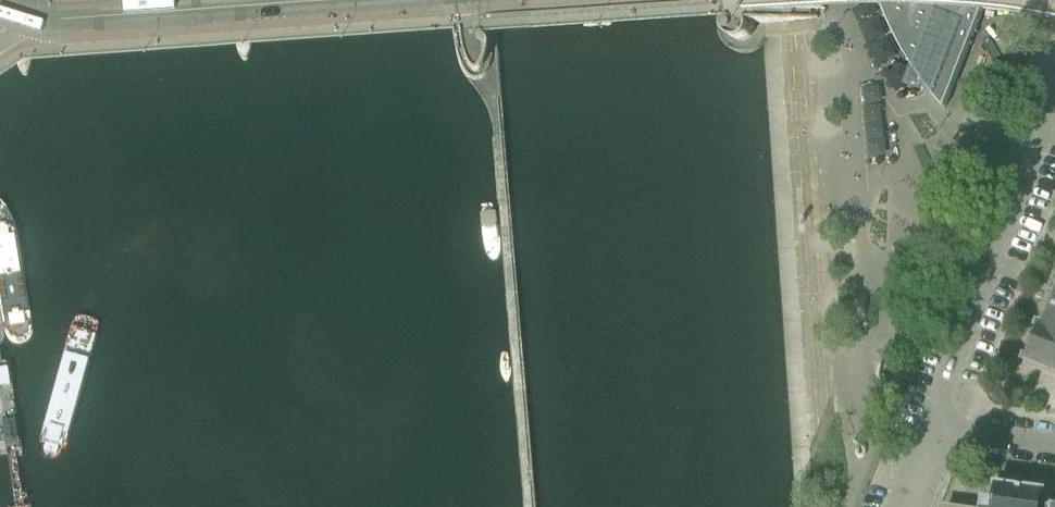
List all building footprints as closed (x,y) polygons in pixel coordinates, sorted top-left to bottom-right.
[(881,5),(890,26),(898,43),(903,51),(901,53),(906,61),(908,60),(920,78),(931,94),(943,107),(981,9),(950,7),(910,5),(910,0),(880,0),(881,5)] [(1044,332),(1037,330),(1024,364),(1054,377),(1054,304),(1044,332)] [(1042,494),(994,487),(992,506),(1041,506),(1042,494)]
